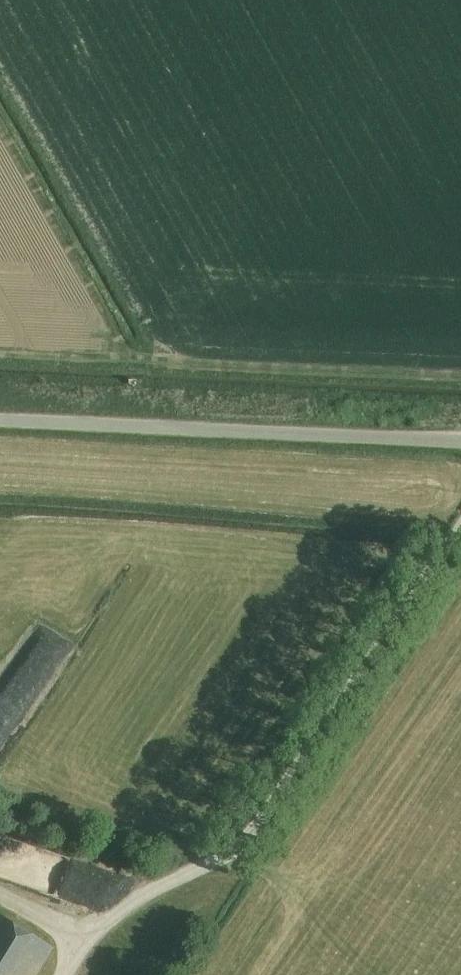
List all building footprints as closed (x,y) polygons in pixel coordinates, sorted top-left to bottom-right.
[(36,938),(0,915),(0,974),(36,974),(53,949),(36,938)]
